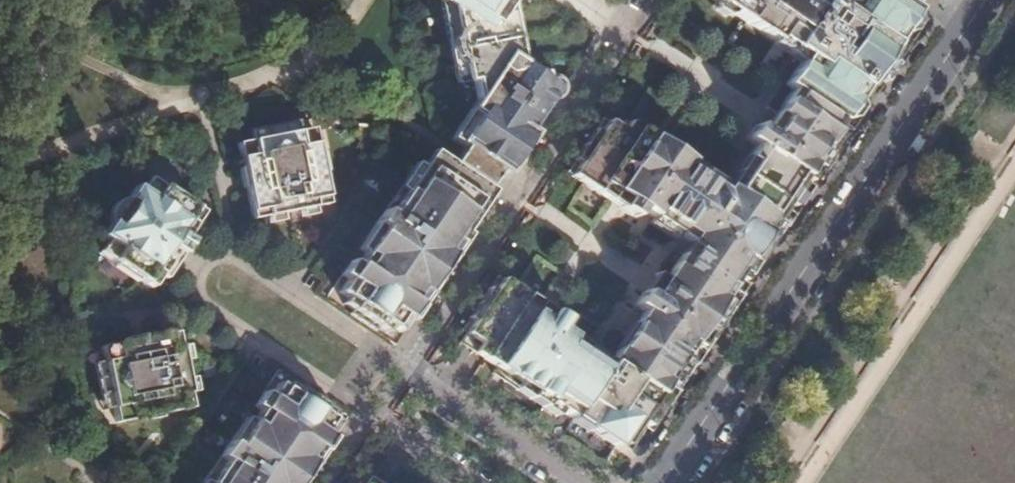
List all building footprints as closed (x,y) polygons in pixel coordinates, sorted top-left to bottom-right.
[(454,24),(451,28),(449,33),(448,38),(449,45),(452,51),(457,55),(461,58),(466,82),(473,81),(476,98),(451,138),(464,147),(459,155),(453,164),(487,187),(493,178),(499,170),(505,174),(532,134),(525,130),(534,117),(547,99),(549,99),(552,98),(555,96),(558,93),(559,90),(559,86),(557,82),(554,79),(550,78),(547,78),(542,80),(519,64),(507,6),(511,0),(449,0),(454,24)] [(772,47),(775,43),(788,52),(803,61),(787,87),(798,94),(840,123),(853,103),(867,94),(874,86),(880,78),(887,68),(892,56),(895,46),(896,39),(915,10),(906,4),(904,3),(900,0),(851,0),(847,5),(834,9),(822,2),(823,0),(704,0),(772,47)] [(840,123),(798,94),(776,126),(770,136),(761,130),(755,140),(763,146),(745,173),(742,177),(748,181),(739,195),(702,171),(697,167),(628,122),(623,130),(620,128),(608,120),(571,176),(583,184),(634,218),(639,209),(660,223),(696,247),(686,261),(681,257),(659,289),(653,299),(644,293),(635,307),(643,312),(626,338),(609,363),(584,347),(559,330),(565,321),(514,286),(502,279),(465,334),(480,344),(474,353),(547,402),(615,447),(633,420),(651,432),(669,405),(657,397),(675,370),(701,330),(707,335),(714,325),(719,317),(712,313),(729,289),(736,277),(743,282),(755,264),(748,260),(765,235),(771,239),(783,221),(777,217),(784,206),(812,165),(818,169),(825,159),(830,151),(824,147),(840,123)] [(246,188),(252,219),(328,204),(312,129),(237,144),(246,188)] [(442,157),(433,151),(406,191),(397,204),(391,200),(364,239),(432,284),(493,191),(487,187),(453,164),(442,157)] [(98,253),(151,288),(176,251),(181,255),(183,252),(190,241),(184,238),(201,213),(149,178),(140,191),(134,187),(125,200),(131,204),(116,227),(109,223),(101,237),(106,241),(98,253)] [(342,306),(400,344),(411,327),(405,323),(417,306),(432,284),(364,239),(329,292),(344,302),(342,306)] [(100,347),(116,423),(191,407),(176,332),(144,338),(100,347)] [(296,465),(331,413),(325,409),(327,406),(291,382),(289,384),(274,374),(247,415),(253,419),(245,431),(237,443),(231,439),(213,466),(210,464),(197,482),(284,482),(286,480),(296,465)]
